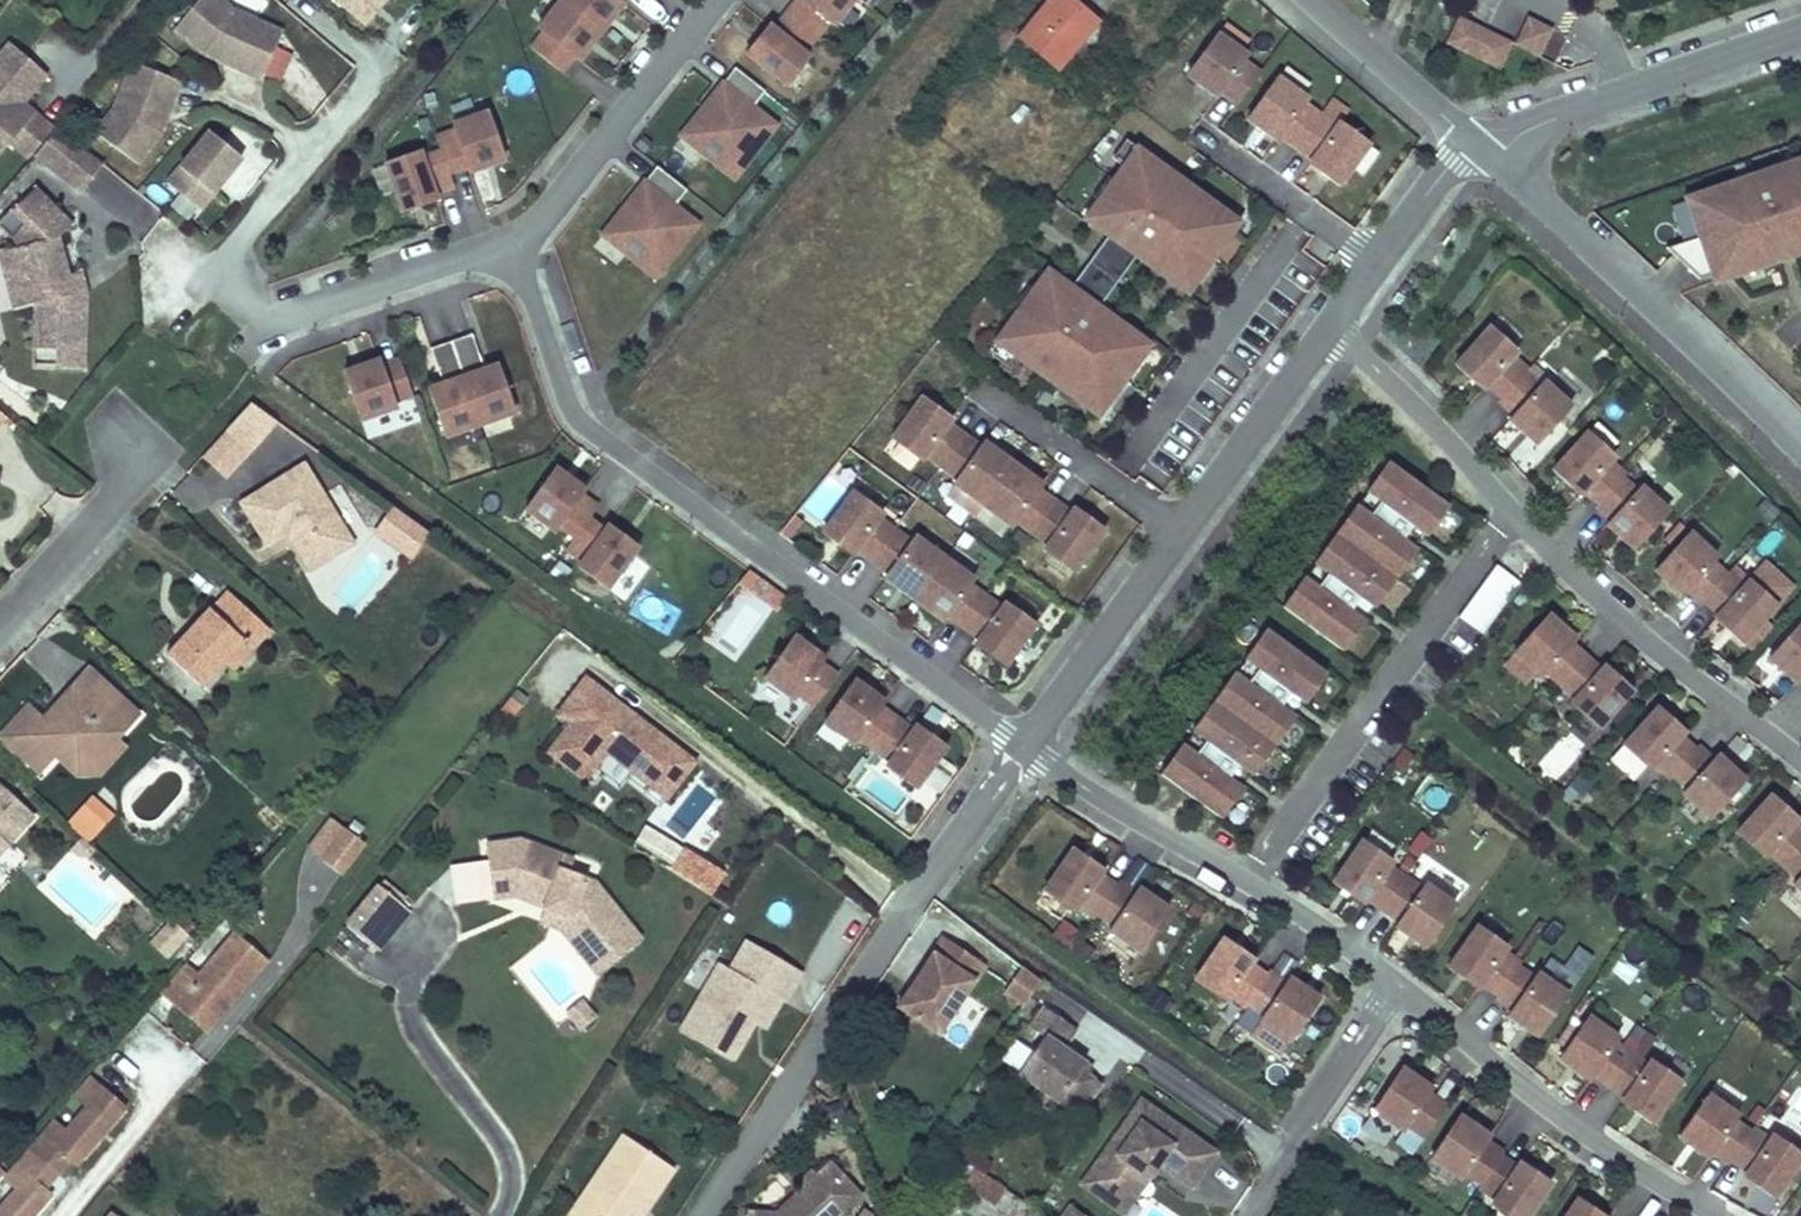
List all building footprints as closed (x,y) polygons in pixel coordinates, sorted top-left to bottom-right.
[(225,0),(192,0),(172,11),(192,46),(198,42),(210,53),(208,59),(259,84),(281,38),(233,14),(225,0)] [(365,23),(384,0),(337,0),(365,23)] [(539,26),(546,32),(534,46),(562,69),(574,55),(578,59),(623,6),(618,2),(620,0),(561,0),(539,26)] [(785,84),(807,57),(802,53),(828,22),(832,25),(852,0),(794,0),(784,13),(771,29),(766,25),(744,53),(785,84)] [(1014,36),(1056,71),(1096,23),(1068,0),(1046,0),(1014,36)] [(1458,16),(1446,43),(1500,68),(1513,42),(1458,16)] [(1539,56),(1553,29),(1528,17),(1515,43),(1539,56)] [(996,22),(984,37),(998,48),(1010,34),(996,22)] [(1220,89),(1236,101),(1260,69),(1244,58),(1247,53),(1217,31),(1187,73),(1217,95),(1220,89)] [(192,46),(208,59),(210,53),(198,42),(192,46)] [(47,133),(27,116),(20,123),(9,114),(16,106),(40,77),(3,46),(0,50),(0,149),(3,145),(22,161),(47,133)] [(92,137),(134,166),(155,136),(150,132),(158,116),(163,118),(177,84),(130,64),(111,110),(92,137)] [(752,109),(765,92),(734,68),(682,135),(733,176),(772,126),(752,109)] [(1307,97),(1277,75),(1247,117),(1277,138),(1281,134),(1312,157),(1309,162),(1339,184),(1370,142),(1339,120),(1336,125),(1318,112),(1304,102),(1307,97)] [(1336,125),(1339,120),(1348,108),(1330,96),(1318,112),(1336,125)] [(1017,112),(1026,119),(1034,110),(1026,103),(1017,112)] [(16,106),(9,114),(20,123),(27,116),(16,106)] [(454,129),(435,136),(441,152),(422,158),(420,152),(385,165),(402,211),(436,198),(434,193),(453,186),(448,172),(467,165),(469,172),(502,160),(486,114),(453,125),(454,129)] [(155,136),(163,118),(158,116),(150,132),(155,136)] [(93,163),(50,131),(46,136),(36,148),(37,149),(35,150),(27,159),(72,192),(93,163)] [(165,184),(198,209),(238,155),(204,131),(165,184)] [(1134,253),(1188,293),(1241,220),(1137,144),(1084,216),(1107,233),(1092,254),(1111,268),(1120,254),(1129,260),(1134,253)] [(1800,167),(1800,159),(1754,176),(1756,182),(1800,167)] [(77,195),(98,166),(93,163),(72,192),(77,195)] [(674,208),(687,191),(656,167),(604,234),(656,274),(695,225),(674,208)] [(1667,251),(1704,277),(1734,267),(1736,275),(1784,258),(1781,250),(1800,243),(1800,167),(1756,182),(1754,176),(1704,193),(1711,213),(1693,218),(1700,239),(1667,251)] [(67,230),(31,192),(7,215),(20,229),(6,242),(15,251),(28,308),(25,354),(48,356),(46,375),(76,377),(80,300),(67,300),(63,281),(54,242),(67,230)] [(1686,198),(1693,218),(1711,213),(1704,193),(1686,198)] [(1682,196),(1669,201),(1681,235),(1693,230),(1682,196)] [(7,215),(0,222),(0,235),(6,242),(20,229),(7,215)] [(1800,252),(1800,243),(1781,250),(1784,258),(1800,252)] [(15,251),(0,254),(0,255),(13,312),(28,308),(15,251)] [(1103,297),(1129,260),(1120,254),(1111,268),(1092,254),(1086,263),(1105,276),(1094,290),(1103,297)] [(1047,266),(994,338),(1098,415),(1151,342),(1098,303),(1103,297),(1094,290),(1105,276),(1086,263),(1071,284),(1047,266)] [(1720,280),(1736,275),(1734,267),(1717,273),(1720,280)] [(80,300),(75,278),(63,281),(67,300),(80,300)] [(1536,442),(1570,404),(1542,380),(1538,384),(1524,371),(1528,367),(1513,353),(1517,349),(1489,324),(1455,363),(1483,387),(1487,383),(1501,396),(1499,398),(1497,401),(1512,414),(1508,418),(1536,442)] [(429,390),(445,438),(480,426),(512,415),(497,367),(485,371),(473,334),(451,342),(431,349),(443,385),(429,390)] [(48,356),(25,354),(24,374),(46,375),(48,356)] [(393,401),(412,395),(400,360),(380,367),(378,361),(345,373),(362,421),(396,409),(393,401)] [(951,415),(921,394),(890,436),(920,457),(924,452),(939,463),(956,475),(952,480),(981,501),(1012,524),(1016,519),(1030,530),(1046,542),(1043,546),(1072,568),(1103,527),(1073,505),(1070,510),(1053,498),(1038,487),(1042,482),(1011,459),(983,438),(979,443),(962,431),(947,420),(951,415)] [(276,421),(262,411),(258,407),(254,405),(254,406),(253,406),(252,406),(251,406),(250,406),(227,430),(249,451),(276,421)] [(1633,548),(1668,510),(1640,484),(1636,489),(1622,476),(1625,472),(1611,459),(1615,454),(1587,429),(1553,468),(1581,492),(1585,488),(1599,501),(1597,503),(1595,505),(1610,519),(1606,523),(1633,548)] [(1342,648),(1448,503),(1388,459),(1283,604),(1342,648)] [(241,500),(268,545),(287,533),(298,527),(307,541),(295,548),(308,570),(354,543),(306,462),(241,500)] [(609,590),(638,551),(606,528),(604,530),(587,517),(596,506),(580,493),(581,492),(554,472),(526,511),(557,533),(559,530),(571,539),(562,552),(578,564),(576,566),(609,590)] [(882,509),(852,487),(822,529),(852,551),(855,546),(871,557),(887,569),(884,575),(912,595),(943,618),(947,613),(961,623),(978,636),(974,641),(1003,662),(1035,620),(1005,599),(1001,604),(984,592),(970,581),(974,575),(943,553),(914,532),(911,537),(894,525),(879,514),(882,509)] [(429,531),(415,521),(406,533),(420,544),(429,531)] [(287,533),(295,548),(307,541),(298,527),(287,533)] [(1716,556),(1689,530),(1654,569),(1681,594),(1685,589),(1699,603),(1703,598),(1718,612),(1713,616),(1741,641),(1776,603),(1749,578),(1745,583),(1730,569),(1726,574),(1712,560),(1716,556)] [(1518,581),(1495,564),(1457,616),(1480,633),(1518,581)] [(738,590),(779,607),(787,589),(746,571),(738,590)] [(164,649),(202,685),(223,660),(243,639),(251,647),(268,627),(226,588),(210,606),(207,603),(164,649)] [(1576,637),(1548,612),(1514,651),(1541,675),(1545,670),(1574,698),(1569,701),(1597,726),(1632,688),(1605,663),(1601,668),(1572,641),(1576,637)] [(1768,656),(1794,681),(1798,677),(1800,679),(1800,620),(1768,656)] [(1161,771),(1220,816),(1325,671),(1266,628),(1161,771)] [(796,691),(812,703),(835,671),(819,660),(823,654),(793,632),(763,674),(792,696),(796,691)] [(243,639),(223,660),(231,667),(251,647),(243,639)] [(37,774),(53,756),(62,747),(87,770),(114,741),(139,714),(90,667),(64,694),(69,699),(46,724),(41,720),(27,706),(0,735),(0,739),(37,774)] [(667,795),(694,759),(585,674),(557,711),(571,721),(549,750),(584,776),(605,748),(667,795)] [(883,699),(854,677),(823,719),(853,740),(857,735),(888,759),(885,764),(915,785),(945,743),(915,721),(912,726),(880,703),(883,699)] [(46,724),(69,699),(64,694),(41,720),(46,724)] [(1684,731),(1658,705),(1622,744),(1649,769),(1653,764),(1668,778),(1672,773),(1686,787),(1682,791),(1709,816),(1744,779),(1717,753),(1713,757),(1699,745),(1695,748),(1680,736),(1684,731)] [(114,741),(87,770),(98,781),(125,752),(114,741)] [(53,756),(78,779),(87,770),(62,747),(53,756)] [(0,787),(0,851),(32,817),(0,787)] [(1770,792),(1736,831),(1763,855),(1767,851),(1796,878),(1792,882),(1800,890),(1800,829),(1794,822),(1798,817),(1770,792)] [(79,811),(98,828),(111,815),(92,798),(79,811)] [(364,842),(347,828),(323,859),(341,872),(364,842)] [(1391,858),(1360,837),(1332,880),(1362,900),(1365,896),(1397,918),(1394,923),(1424,944),(1454,901),(1424,880),(1420,886),(1388,863),(1391,858)] [(489,843),(496,896),(514,894),(548,907),(556,910),(558,905),(572,910),(570,915),(593,943),(624,918),(593,881),(566,871),(571,858),(520,839),(489,843)] [(1102,867),(1073,845),(1042,888),(1073,909),(1076,904),(1092,916),(1096,910),(1112,922),(1108,927),(1138,948),(1168,906),(1138,885),(1135,889),(1119,878),(1115,883),(1099,872),(1102,867)] [(380,875),(376,879),(405,903),(409,898),(380,875)] [(405,903),(376,879),(344,919),(375,944),(405,903)] [(556,910),(548,907),(542,921),(560,928),(596,971),(639,937),(624,918),(593,943),(570,915),(572,910),(558,905),(556,910)] [(196,924),(181,911),(174,919),(172,918),(151,940),(169,956),(189,933),(188,932),(196,924)] [(375,944),(344,919),(340,923),(371,949),(375,944)] [(1477,924),(1446,966),(1476,987),(1480,982),(1495,994),(1492,999),(1508,1011),(1504,1015),(1534,1037),(1565,995),(1535,973),(1531,978),(1515,967),(1517,964),(1519,962),(1503,950),(1506,946),(1477,924)] [(987,960),(946,932),(900,1002),(940,1029),(987,960)] [(267,961),(235,934),(199,975),(186,963),(160,993),(190,1019),(201,1006),(217,1020),(267,961)] [(1252,957),(1222,935),(1192,978),(1222,999),(1225,995),(1242,1006),(1245,1001),(1261,1012),(1258,1017),(1288,1038),(1317,996),(1288,975),(1284,980),(1267,968),(1264,974),(1248,962),(1252,957)] [(762,945),(746,936),(730,965),(745,974),(762,945)] [(802,968),(762,945),(745,974),(730,965),(719,959),(681,1028),(732,1058),(755,1018),(748,1015),(753,1006),(763,1011),(774,992),(781,997),(784,998),(802,968)] [(1020,1005),(1040,978),(1021,965),(1001,992),(1020,1005)] [(781,997),(774,992),(763,1011),(753,1006),(748,1015),(755,1018),(765,1024),(781,997)] [(595,1015),(582,999),(566,1013),(580,1028),(595,1015)] [(1079,1023),(1048,1001),(1034,1022),(1047,1031),(1022,1068),(1039,1080),(1049,1087),(1062,1096),(1082,1110),(1103,1080),(1090,1071),(1083,1066),(1088,1058),(1065,1043),(1079,1023)] [(217,1020),(201,1006),(190,1019),(206,1033),(217,1020)] [(1617,1035),(1587,1014),(1557,1057),(1587,1078),(1590,1073),(1623,1096),(1619,1100),(1650,1121),(1679,1079),(1649,1058),(1646,1063),(1614,1040),(1617,1035)] [(1288,1038),(1258,1017),(1249,1030),(1280,1050),(1288,1038)] [(1095,1063),(1088,1058),(1083,1066),(1090,1071),(1095,1063)] [(1404,1124),(1420,1136),(1443,1103),(1427,1092),(1430,1087),(1400,1066),(1370,1108),(1401,1129),(1404,1124)] [(90,1076),(6,1174),(0,1180),(0,1215),(33,1215),(47,1200),(46,1188),(44,1188),(69,1158),(70,1160),(81,1159),(126,1107),(90,1076)] [(1049,1087),(1039,1080),(1030,1092),(1053,1108),(1062,1096),(1049,1087)] [(1676,1135),(1706,1157),(1710,1152),(1727,1164),(1729,1160),(1745,1171),(1741,1176),(1771,1197),(1800,1154),(1771,1133),(1767,1139),(1750,1127),(1748,1131),(1732,1120),(1736,1114),(1706,1093),(1676,1135)] [(1084,1180),(1115,1201),(1150,1151),(1162,1159),(1161,1159),(1194,1182),(1218,1147),(1143,1095),(1120,1129),(1129,1136),(1118,1152),(1109,1153),(1105,1150),(1084,1180)] [(1429,1156),(1460,1176),(1463,1171),(1479,1182),(1476,1187),(1492,1198),(1489,1203),(1509,1215),(1525,1215),(1549,1181),(1518,1160),(1514,1165),(1498,1154),(1500,1152),(1502,1149),(1485,1138),(1488,1133),(1458,1113),(1429,1156)] [(1129,1136),(1120,1129),(1105,1150),(1109,1153),(1118,1152),(1129,1136)] [(628,1208),(635,1197),(646,1204),(672,1165),(623,1131),(575,1203),(584,1209),(579,1215),(622,1215),(628,1208)] [(1162,1159),(1150,1151),(1115,1201),(1126,1210),(1161,1159),(1162,1159)] [(833,1157),(820,1170),(851,1202),(864,1190),(833,1157)] [(977,1191),(990,1172),(975,1163),(963,1182),(977,1191)] [(816,1165),(801,1179),(805,1184),(789,1198),(792,1202),(787,1207),(784,1204),(780,1207),(754,1206),(753,1215),(837,1215),(851,1202),(820,1170),(816,1165)] [(990,1172),(977,1191),(997,1203),(1009,1184),(990,1172)] [(646,1204),(635,1197),(628,1208),(639,1214),(646,1204)] [(1575,1197),(1562,1215),(1604,1215),(1575,1197)] [(792,1202),(789,1198),(784,1204),(787,1207),(792,1202)] [(575,1203),(567,1215),(579,1215),(584,1209),(575,1203)] [(1064,1215),(1093,1215),(1075,1203),(1064,1215)]
